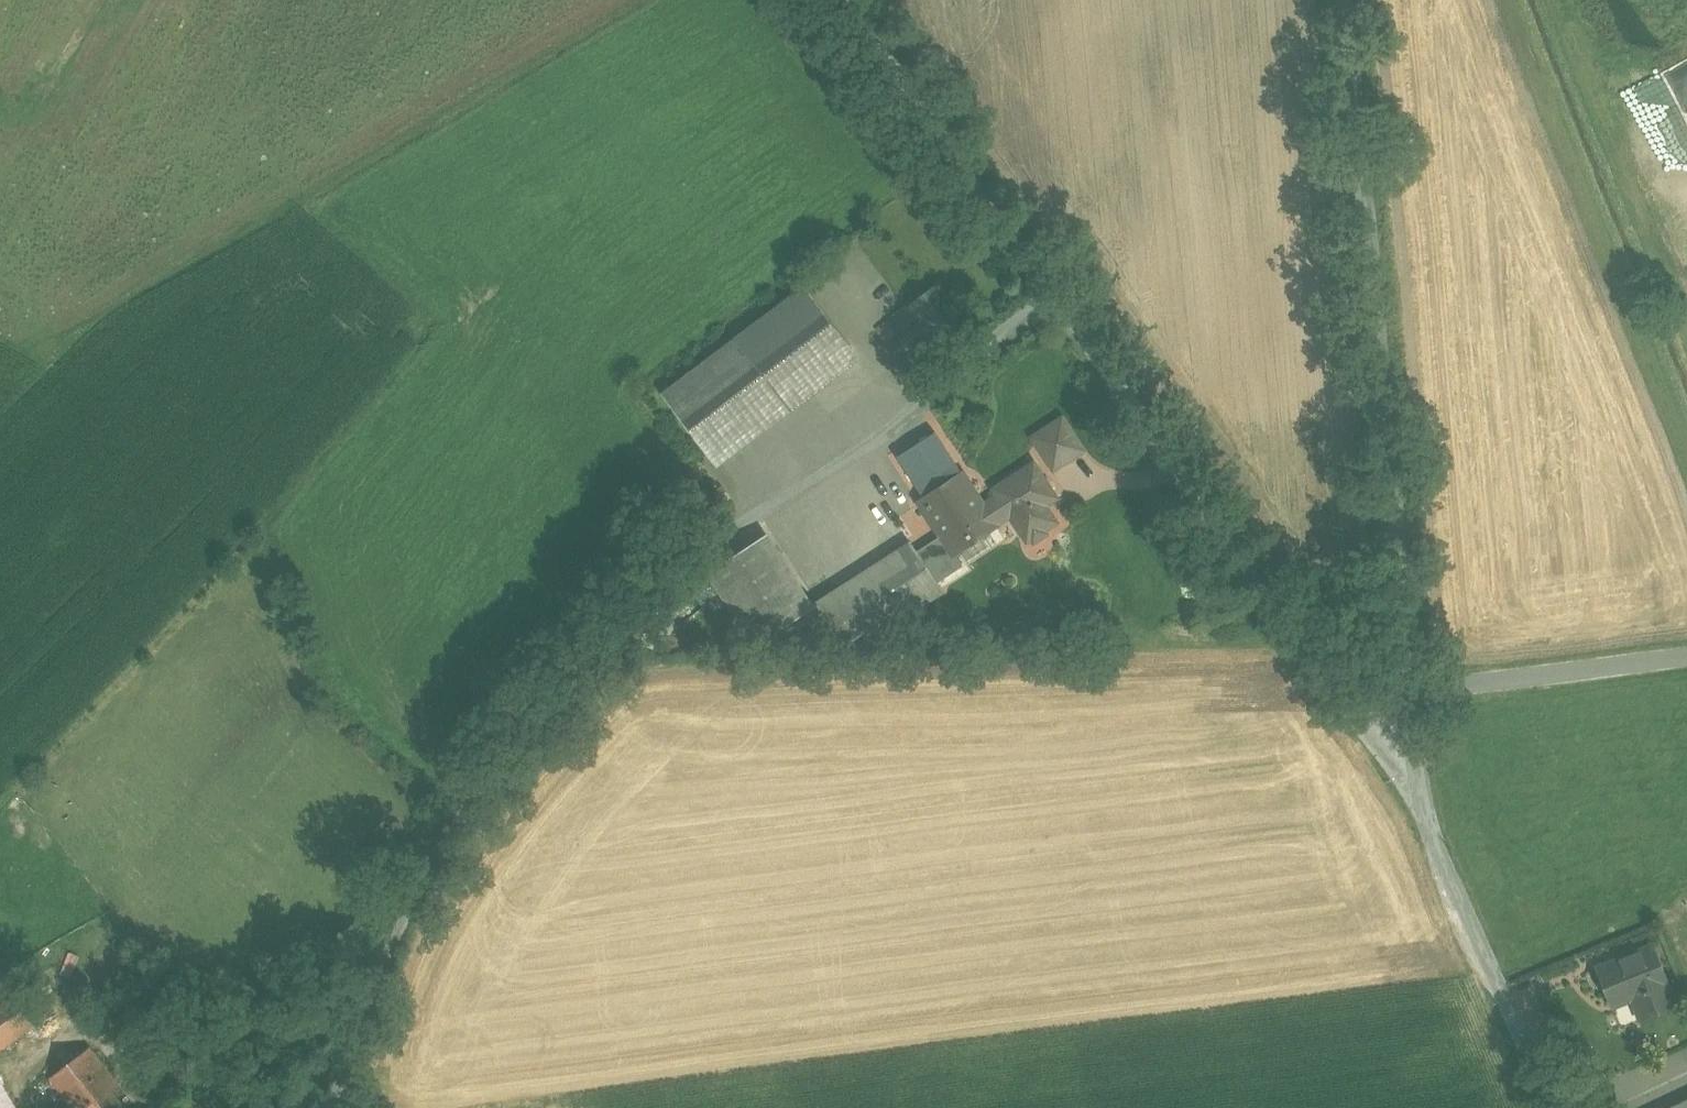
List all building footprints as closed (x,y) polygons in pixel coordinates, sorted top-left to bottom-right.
[(1674,71),(1686,101),(1686,66),(1674,71)] [(721,345),(786,295),(772,276),(757,288),(754,284),(732,301),(740,312),(712,333),(721,345)] [(967,316),(941,281),(910,304),(924,322),(915,328),(913,325),(889,343),(902,361),(935,338),(935,339),(967,316)] [(807,286),(737,339),(781,398),(851,345),(807,286)] [(737,339),(665,393),(710,452),(781,398),(737,339)] [(1085,449),(1064,417),(1036,436),(1056,467),(1085,449)] [(1036,461),(996,488),(998,491),(1013,514),(1029,539),(1031,538),(1037,540),(1047,533),(1049,527),(1051,526),(1040,509),(1059,497),(1036,461)] [(943,472),(930,481),(929,485),(935,493),(953,481),(948,473),(943,472)] [(935,493),(923,501),(944,534),(919,549),(940,581),(964,565),(956,551),(998,523),(985,504),(965,473),(935,493)] [(1013,514),(1000,494),(985,504),(998,523),(1013,514)] [(914,541),(819,602),(843,639),(862,627),(869,638),(945,589),(940,581),(919,549),(914,541)] [(755,542),(710,571),(757,644),(802,615),(755,542)] [(1646,952),(1631,958),(1630,955),(1599,968),(1615,1007),(1644,994),(1652,1015),(1677,1005),(1653,946),(1645,950),(1646,952)] [(0,986),(0,1037),(30,1015),(6,982),(0,986)] [(52,1077),(76,1107),(79,1107),(117,1078),(92,1045),(52,1077)] [(79,1107),(128,1107),(114,1091),(122,1084),(117,1078),(79,1107)]
